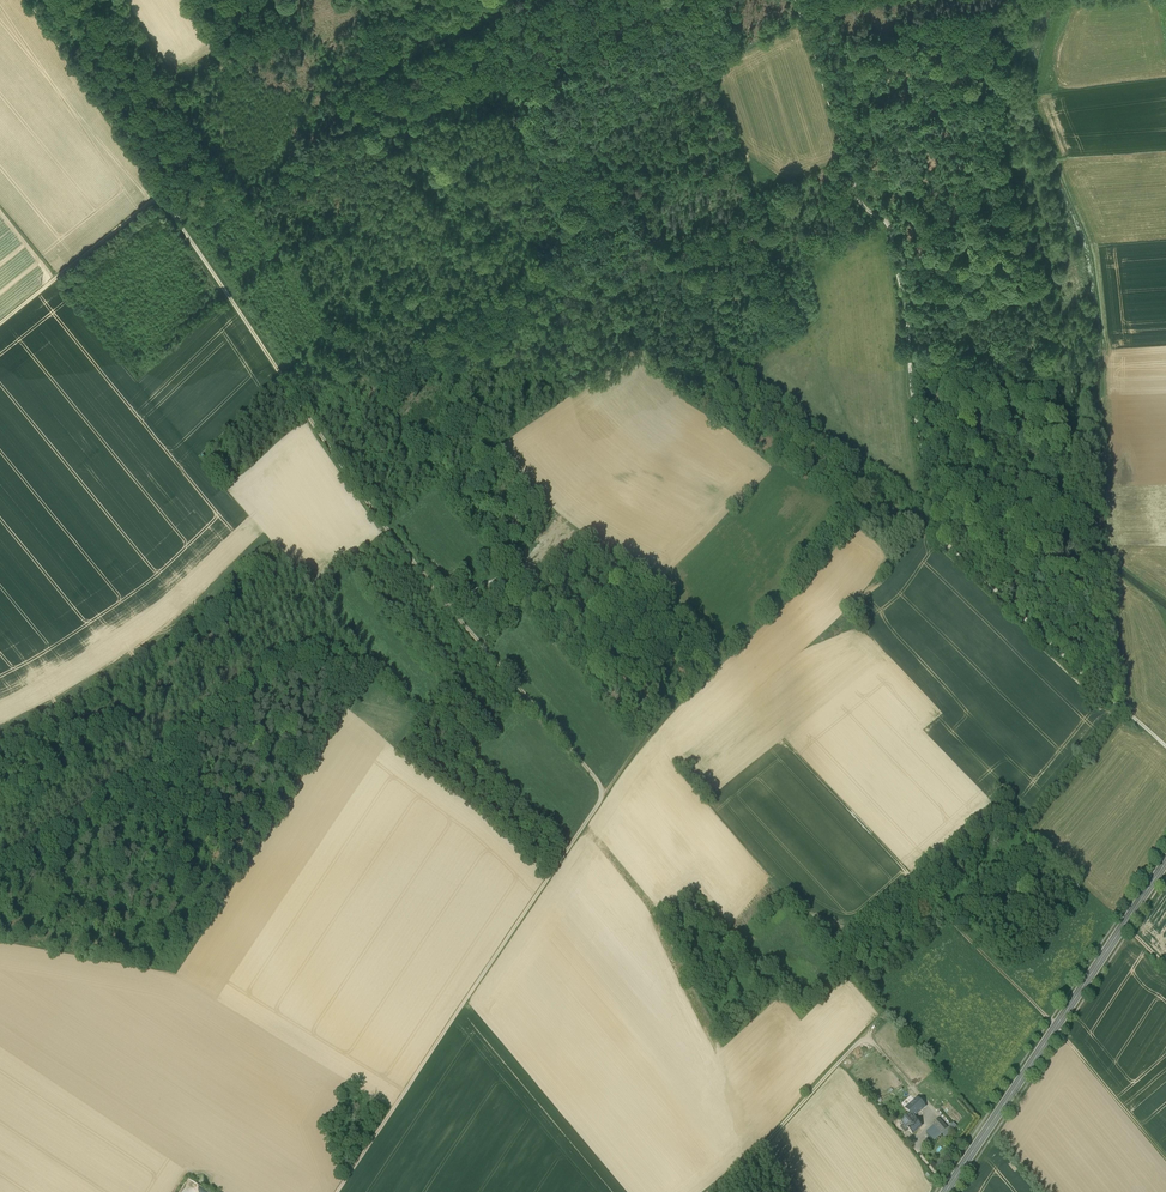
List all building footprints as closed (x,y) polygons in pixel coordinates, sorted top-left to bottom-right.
[(906,1109),(911,1114),(914,1117),(922,1110),(915,1101),(906,1109)] [(907,1128),(913,1134),(922,1126),(914,1117),(911,1114),(901,1122),(904,1125),(907,1128)] [(936,1128),(942,1134),(945,1131),(946,1132),(949,1130),(939,1119),(933,1124),(936,1128)] [(942,1134),(936,1128),(931,1133),(937,1139),(942,1134)] [(198,1188),(198,1185),(191,1181),(186,1181),(179,1191),(205,1191),(198,1188)]
